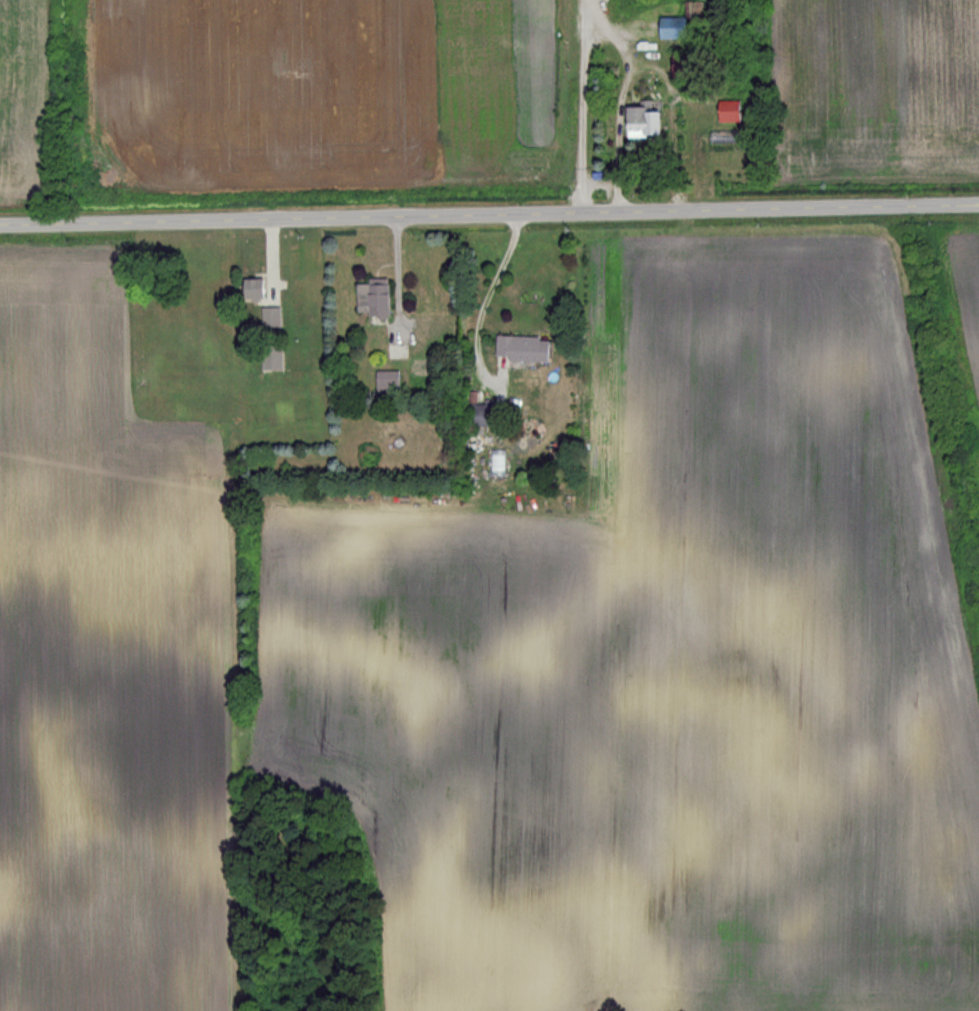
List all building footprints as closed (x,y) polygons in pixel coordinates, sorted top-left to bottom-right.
[(656,40),(679,40),(679,18),(656,19),(656,40)] [(626,138),(656,138),(656,101),(639,102),(639,108),(625,108),(626,138)] [(737,123),(737,102),(716,102),(716,123),(737,123)] [(241,300),(264,300),(264,280),(241,280),(241,300)] [(388,318),(388,282),(355,282),(355,318),(388,318)] [(494,337),(493,362),(545,365),(547,339),(494,337)] [(398,371),(375,371),(375,397),(398,397),(398,371)] [(489,429),(490,406),(468,406),(466,451),(481,451),(481,428),(489,429)]
